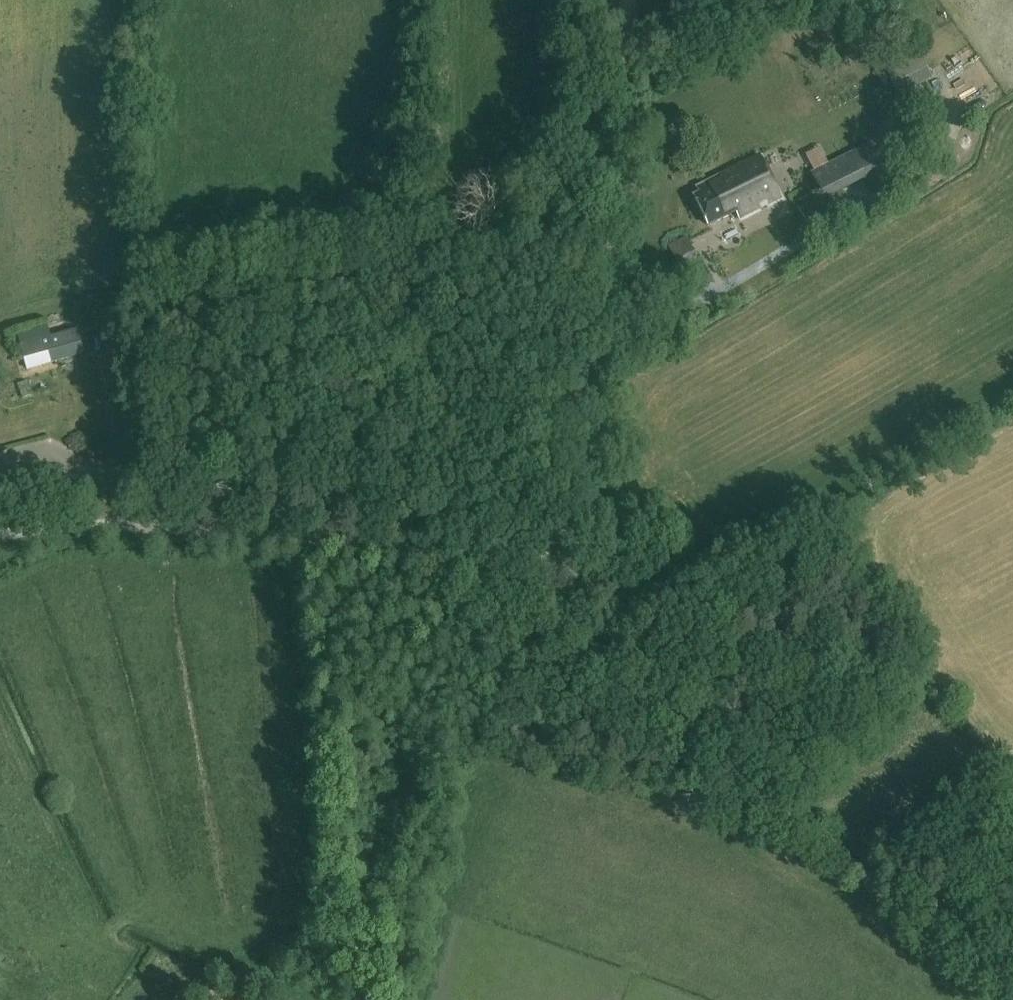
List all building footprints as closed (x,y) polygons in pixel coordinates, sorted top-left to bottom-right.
[(881,64),(892,84),(926,67),(916,47),(881,64)] [(810,173),(824,200),(865,178),(851,151),(810,173)] [(738,218),(780,197),(760,157),(697,188),(700,194),(694,197),(708,226),(735,212),(738,218)] [(698,262),(687,238),(668,247),(680,271),(698,262)] [(28,366),(84,349),(78,329),(23,344),(28,366)] [(10,497),(4,477),(0,478),(0,500),(10,497)]
